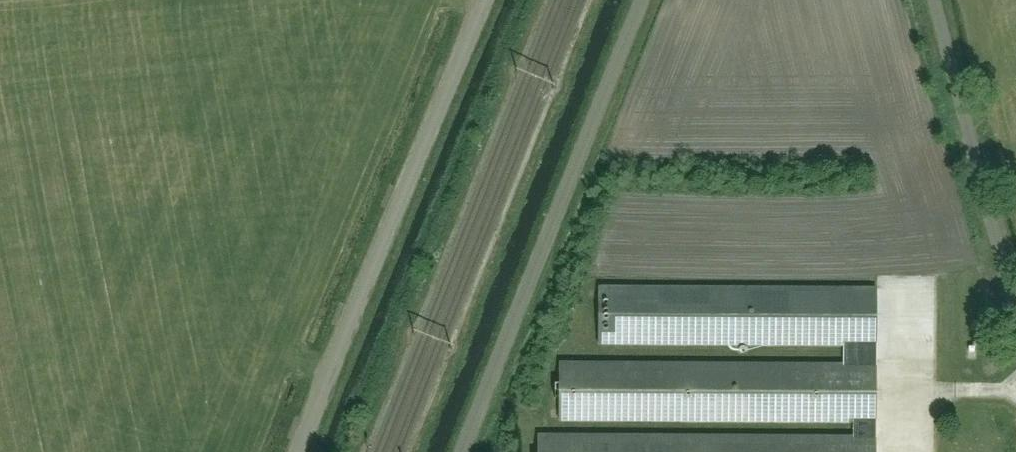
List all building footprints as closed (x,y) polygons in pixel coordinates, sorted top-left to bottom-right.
[(876,289),(598,289),(598,345),(854,345),(854,365),(561,364),(561,421),(856,422),(856,437),(539,436),(539,451),(876,451),(876,289)]
